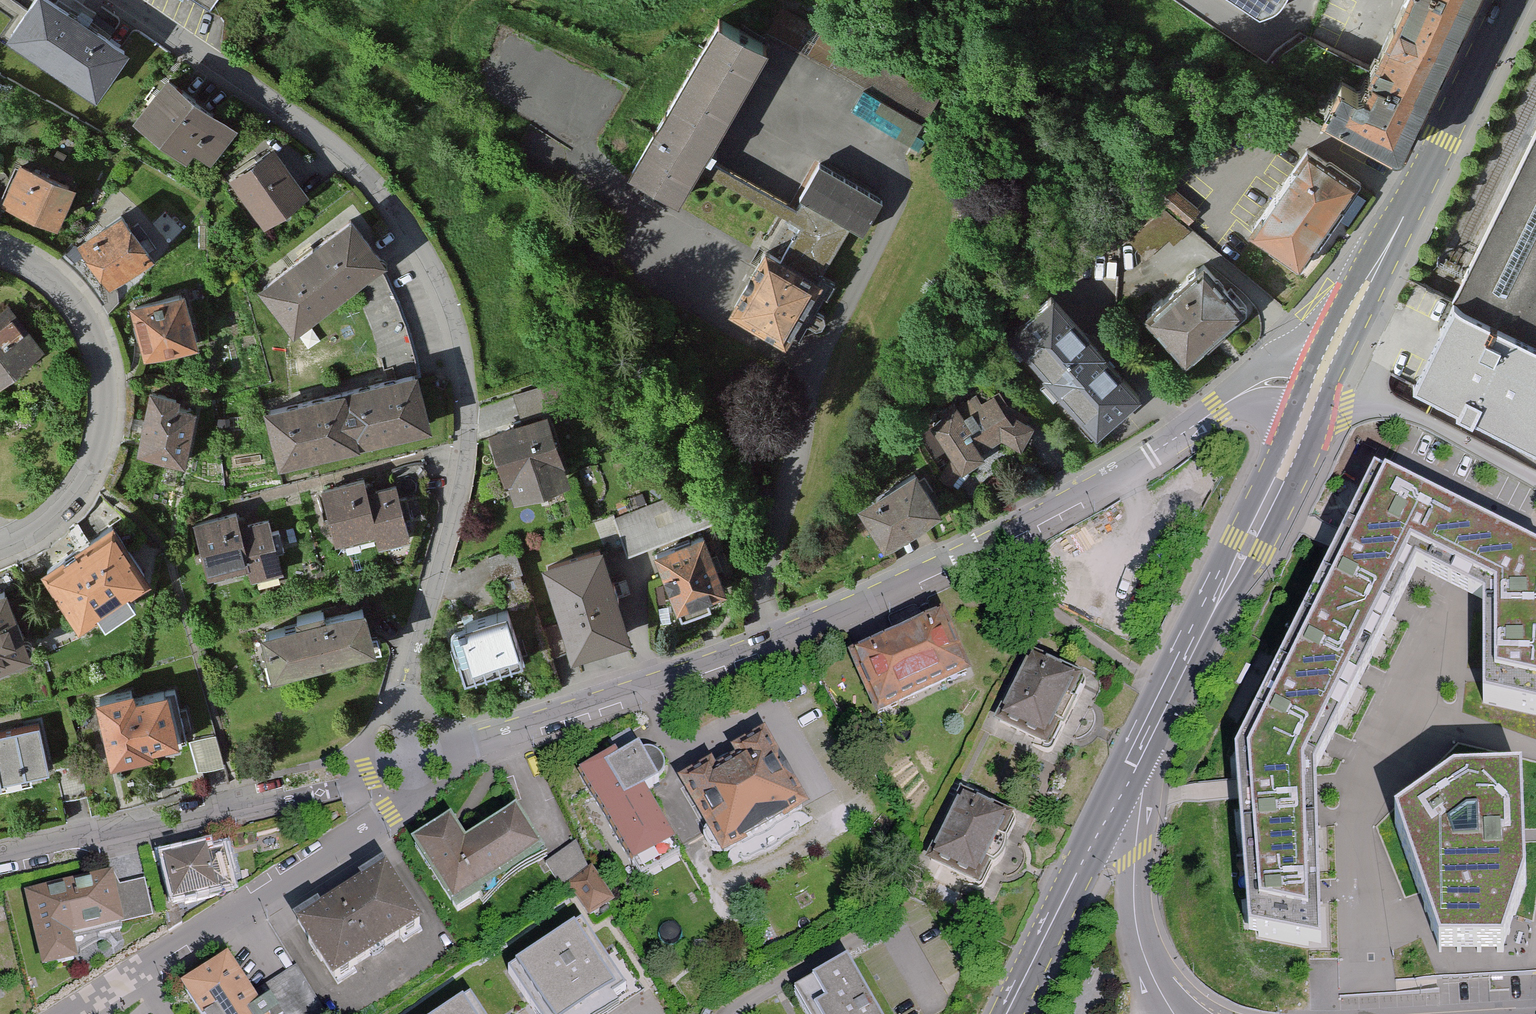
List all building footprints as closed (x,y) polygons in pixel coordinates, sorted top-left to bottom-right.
[(54,0),(26,0),(3,35),(91,92),(122,44),(54,0)] [(219,0),(194,0),(212,11),(219,0)] [(1260,21),(1279,12),(1287,0),(1229,0),(1260,21)] [(1367,64),(1421,90),(1464,0),(1397,0),(1367,64)] [(784,7),(769,35),(864,88),(923,122),(939,94),(784,7)] [(759,35),(717,10),(626,168),(677,197),(696,164),(781,213),(800,224),(787,246),(825,268),(850,224),(860,230),(880,195),(819,160),(792,205),(700,152),(766,39),(759,35)] [(1321,111),(1369,133),(1395,146),(1408,118),(1421,90),(1367,64),(1358,83),(1339,74),(1321,111)] [(236,124),(163,76),(135,119),(208,167),(236,124)] [(1412,381),(1535,442),(1535,132),(1412,381)] [(305,198),(274,147),(230,174),(261,225),(305,198)] [(1354,180),(1302,149),(1249,235),(1300,267),(1354,180)] [(16,159),(0,199),(0,204),(56,226),(73,182),(16,159)] [(1199,210),(1163,182),(1152,196),(1187,224),(1199,210)] [(119,209),(74,244),(107,287),(152,252),(119,209)] [(378,266),(388,259),(370,235),(351,211),(257,285),(294,332),(354,285),(378,266)] [(818,282),(760,253),(733,308),(791,337),(818,282)] [(385,373),(415,365),(408,331),(390,287),(378,266),(354,285),(385,373)] [(1202,267),(1150,314),(1186,354),(1238,307),(1202,267)] [(130,305),(142,356),(196,344),(184,293),(130,305)] [(1140,390),(1053,293),(1008,332),(1096,430),(1140,390)] [(6,307),(0,312),(0,379),(39,347),(6,307)] [(419,379),(415,365),(385,373),(341,384),(356,444),(431,425),(419,379)] [(356,444),(341,384),(269,402),(284,462),(356,444)] [(948,485),(971,456),(1003,432),(1012,444),(1032,429),(1018,410),(1009,417),(992,393),(965,412),(958,403),(932,421),(957,455),(938,477),(948,485)] [(190,407),(143,398),(132,453),(179,463),(190,407)] [(545,410),(486,431),(509,498),(569,477),(545,410)] [(1366,465),(1330,537),(1409,575),(1440,589),(1473,513),(1366,465)] [(859,502),(884,539),(937,504),(912,467),(859,502)] [(363,479),(325,486),(334,540),(372,533),(374,544),(408,539),(398,482),(365,488),(363,479)] [(240,508),(195,518),(208,575),(247,567),(249,577),(279,570),(267,518),(243,524),(240,508)] [(1440,589),(1471,602),(1472,631),(1535,629),(1535,542),(1473,513),(1440,589)] [(110,526),(43,570),(75,618),(142,575),(110,526)] [(702,533),(650,551),(652,556),(672,612),(723,594),(702,533)] [(1299,604),(1378,642),(1409,575),(1330,537),(1299,604)] [(600,546),(542,563),(569,651),(628,634),(600,546)] [(0,587),(0,658),(26,649),(4,585),(0,587)] [(366,598),(256,625),(269,676),(374,650),(378,649),(376,639),(366,598)] [(1263,679),(1343,718),(1378,642),(1299,604),(1263,679)] [(503,612),(448,629),(464,681),(519,664),(503,612)] [(942,619),(851,655),(876,714),(966,678),(942,619)] [(1472,631),(1475,702),(1535,719),(1535,629),(1472,631)] [(1054,749),(1086,686),(1086,685),(1086,684),(1086,683),(1086,682),(1086,681),(1086,680),(1085,679),(1084,679),(1084,678),(1083,677),(1082,677),(1081,677),(1080,676),(1070,671),(1067,677),(1032,659),(1001,723),(1035,740),(1032,746),(1045,752),(1045,753),(1046,753),(1047,753),(1048,753),(1049,753),(1050,753),(1051,753),(1051,752),(1052,752),(1053,751),(1054,750),(1054,749)] [(1235,758),(1315,775),(1343,718),(1263,679),(1235,758)] [(128,686),(90,695),(107,762),(150,750),(148,741),(172,734),(160,686),(130,694),(128,686)] [(0,730),(0,777),(46,767),(37,723),(0,730)] [(191,733),(200,765),(225,759),(217,726),(191,733)] [(705,768),(683,780),(727,864),(812,819),(774,748),(712,780),(705,768)] [(640,750),(585,776),(628,864),(664,847),(639,794),(657,785),(640,750)] [(1244,855),(1316,850),(1315,775),(1235,758),(1244,855)] [(1511,944),(1535,875),(1535,853),(1531,789),(1463,785),(1420,822),(1441,949),(1511,944)] [(1007,846),(1006,844),(1016,825),(1016,824),(1017,824),(1017,823),(1017,822),(1017,821),(1017,820),(1017,819),(1016,819),(1016,818),(1016,817),(1015,817),(1015,816),(1014,816),(1013,815),(1012,815),(1002,810),(999,816),(964,798),(932,861),(967,878),(964,884),(974,889),(975,890),(976,890),(977,891),(978,891),(979,891),(980,891),(981,891),(981,890),(982,890),(983,889),(984,888),(984,887),(985,887),(995,868),(997,866),(998,865),(1000,864),(1001,862),(1002,860),(1004,858),(1005,856),(1005,854),(1006,852),(1006,850),(1007,848),(1007,846)] [(451,823),(415,844),(456,912),(543,861),(515,814),(464,844),(451,823)] [(556,871),(588,856),(579,838),(547,853),(556,871)] [(1249,935),(1321,949),(1316,850),(1244,855),(1249,935)] [(197,851),(162,860),(174,908),(213,898),(211,889),(232,884),(225,856),(199,862),(197,851)] [(560,875),(588,913),(617,892),(589,854),(560,875)] [(111,867),(18,887),(37,969),(75,960),(70,938),(124,926),(111,867)] [(381,869),(296,925),(332,980),(417,923),(381,869)] [(580,927),(511,970),(530,1001),(509,1013),(614,1013),(629,1005),(580,927)] [(298,967),(250,995),(230,961),(181,990),(195,1013),(326,1013),(298,967)] [(795,993),(808,1013),(878,1013),(848,963),(795,993)] [(468,1000),(446,1013),(477,1013),(468,1000)]
